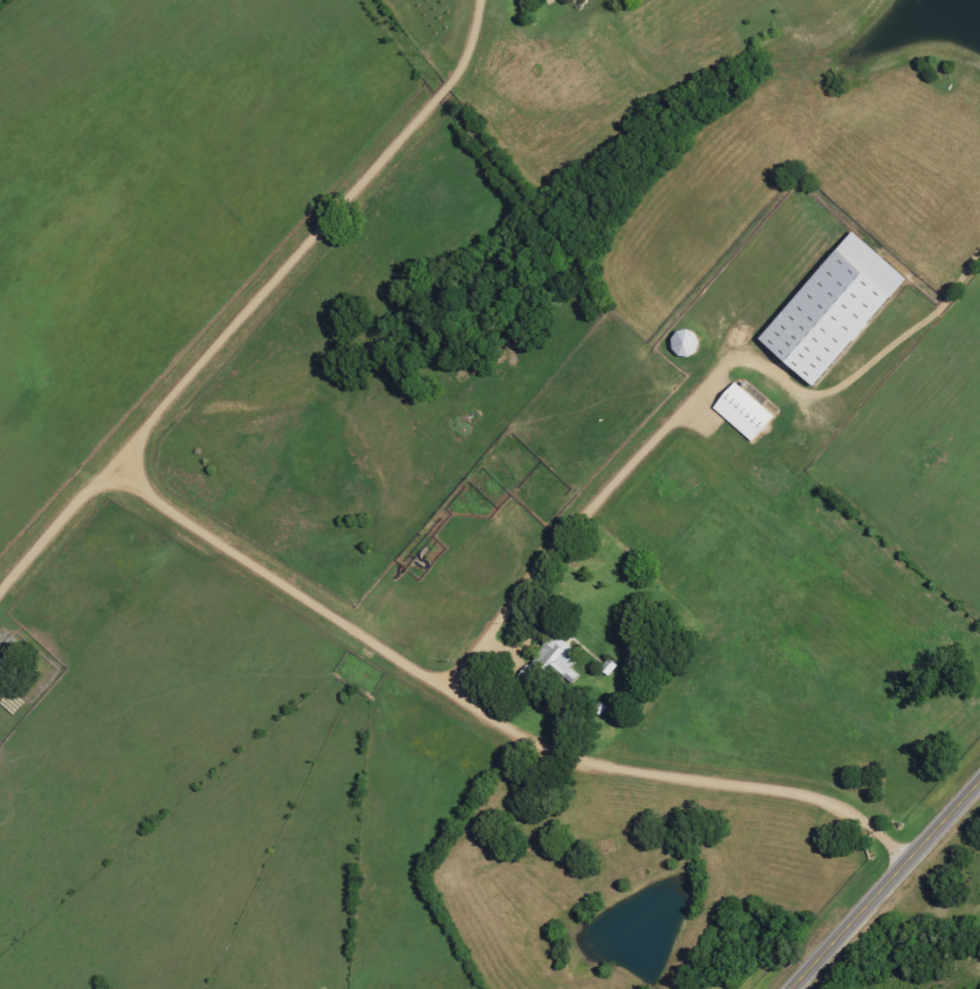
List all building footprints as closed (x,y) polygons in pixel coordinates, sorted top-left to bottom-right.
[(768,342),(824,387),(914,278),(858,232),(768,342)] [(674,344),(692,361),(708,343),(690,327),(674,344)] [(779,419),(741,383),(718,409),(756,445),(779,419)] [(554,668),(576,685),(583,677),(574,670),(579,664),(574,659),(579,651),(565,640),(559,648),(552,643),(528,674),(541,684),(554,668)]
